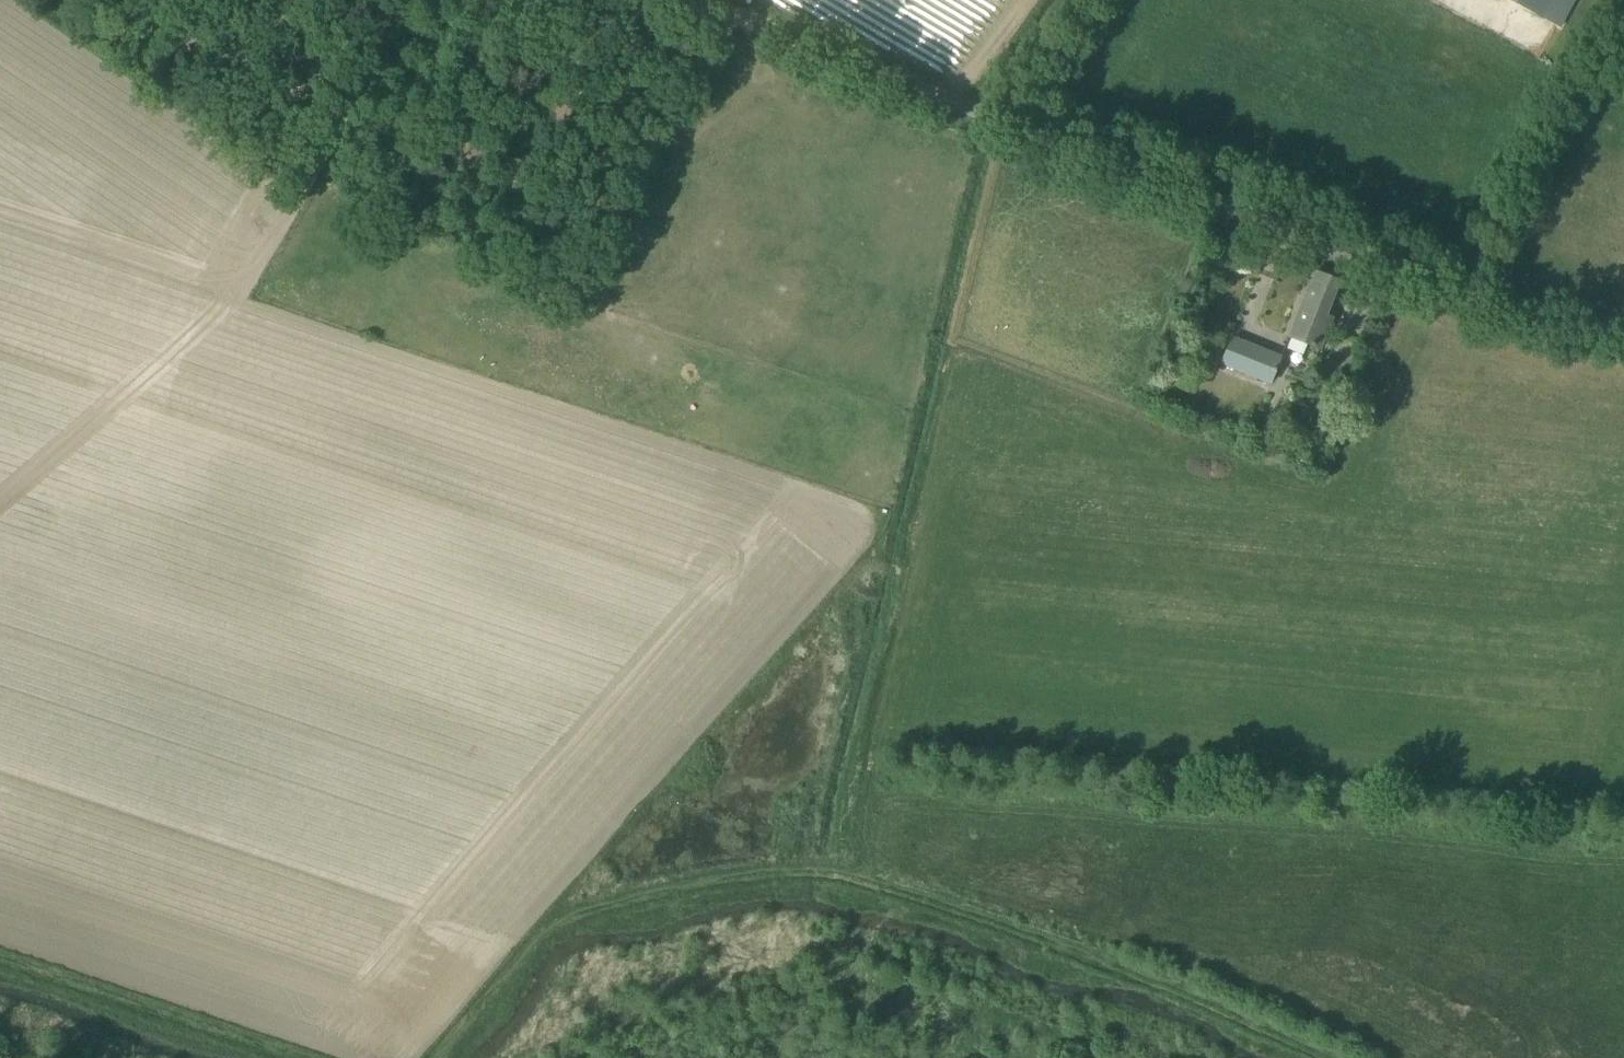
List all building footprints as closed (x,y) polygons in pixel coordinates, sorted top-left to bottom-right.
[(1554,0),(1513,0),(1545,17),(1554,0)] [(271,46),(255,60),(285,95),(301,80),(271,46)] [(1339,280),(1315,271),(1289,336),(1320,348),(1327,329),(1320,326),(1339,280)] [(1271,382),(1281,356),(1232,337),(1222,363),(1271,382)]
